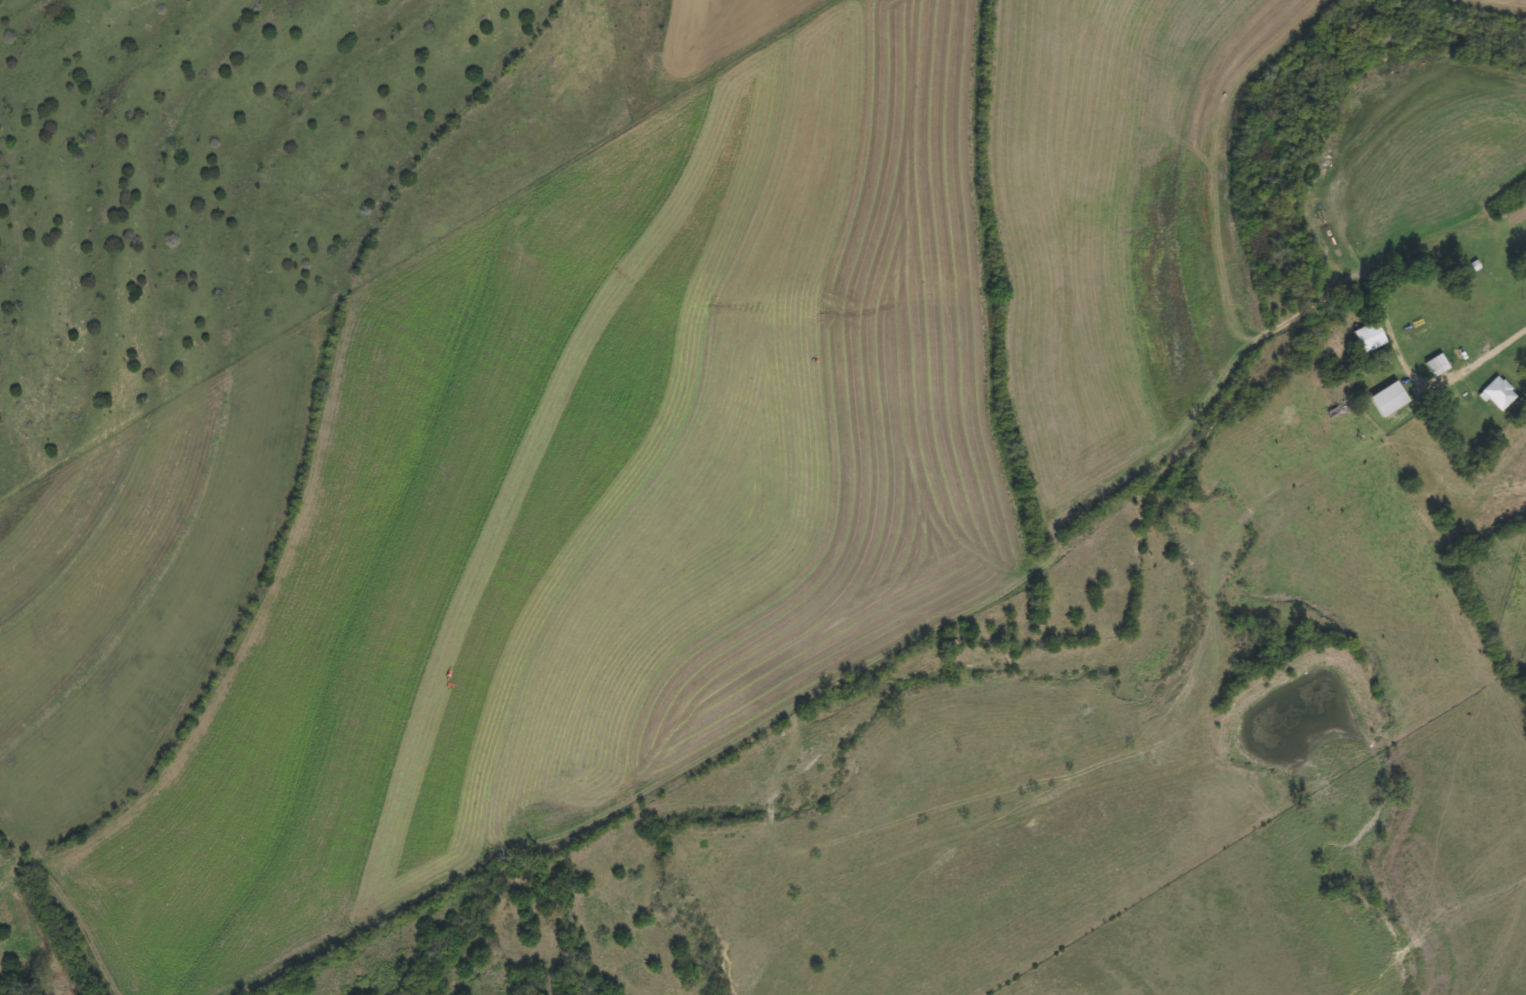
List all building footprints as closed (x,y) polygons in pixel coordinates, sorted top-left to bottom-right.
[(1423,364),(1437,355),(1443,366),(1429,374),(1423,364)] [(1482,402),(1476,396),(1495,376),(1515,396),(1499,413),(1486,399),(1482,402)] [(1379,419),(1365,398),(1391,381),(1405,402),(1379,419)]
